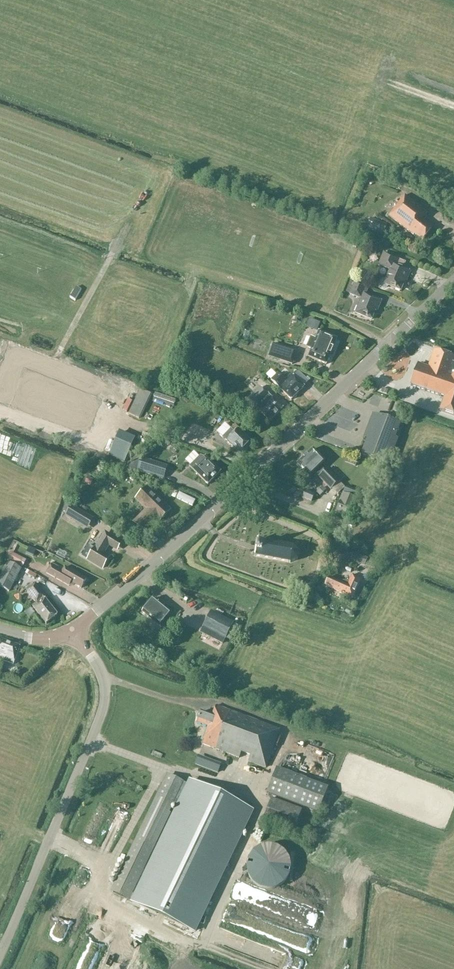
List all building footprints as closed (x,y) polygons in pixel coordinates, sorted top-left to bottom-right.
[(422,221),(428,214),(405,196),(389,217),(412,235),(413,234),(422,241),(432,229),(422,221)] [(387,226),(370,219),(366,228),(383,235),(387,226)] [(406,263),(384,254),(379,266),(390,270),(386,280),(384,280),(382,281),(380,283),(380,285),(381,287),(382,289),(384,289),(387,288),(388,287),(395,290),(396,289),(400,291),(405,280),(407,280),(410,273),(403,270),(406,263)] [(355,283),(350,295),(361,299),(355,314),(371,320),(376,309),(378,309),(381,302),(365,295),(368,289),(355,283)] [(68,299),(76,303),(83,291),(75,286),(68,299)] [(319,332),(315,340),(311,338),(308,347),(311,349),(308,357),(326,365),(337,339),(319,332)] [(11,342),(0,369),(0,397),(84,429),(104,377),(11,342)] [(273,344),(269,357),(282,362),(286,349),(273,344)] [(418,364),(411,386),(445,398),(440,412),(453,417),(453,358),(434,351),(428,368),(418,364)] [(290,374),(285,379),(278,372),(270,380),(291,400),(304,388),(290,374)] [(261,388),(260,387),(247,401),(248,402),(248,401),(270,422),(283,409),(261,387),(261,388)] [(128,414),(140,420),(152,395),(140,389),(128,414)] [(182,408),(188,414),(196,405),(189,399),(182,408)] [(336,424),(336,427),(347,425),(347,422),(357,421),(355,410),(337,412),(337,418),(329,419),(329,425),(336,424)] [(382,418),(373,415),(364,439),(367,440),(361,455),(389,466),(398,440),(394,439),(399,425),(382,418)] [(227,441),(239,453),(251,442),(239,429),(235,425),(222,438),(227,441)] [(109,456),(125,462),(134,440),(119,433),(109,456)] [(313,450),(297,465),(308,477),(314,471),(319,476),(319,477),(337,495),(344,488),(338,482),(339,481),(327,469),(325,471),(319,466),(324,461),(313,450)] [(201,457),(190,467),(208,485),(221,473),(208,459),(201,457)] [(164,480),(168,467),(141,458),(137,471),(164,480)] [(176,465),(172,468),(180,475),(183,472),(176,465)] [(85,480),(83,485),(90,489),(93,483),(85,480)] [(343,494),(355,498),(358,492),(346,487),(343,494)] [(138,500),(146,508),(132,523),(145,535),(169,511),(148,489),(138,500)] [(305,492),(303,498),(311,502),(314,495),(305,492)] [(357,500),(344,495),(336,513),(349,518),(357,500)] [(64,517),(87,530),(93,519),(70,506),(64,517)] [(99,541),(100,541),(88,560),(103,569),(110,558),(103,553),(108,546),(117,552),(122,543),(104,532),(99,541)] [(257,541),(254,557),(290,563),(298,560),(299,552),(293,547),(257,541)] [(22,559),(10,553),(6,560),(18,566),(22,559)] [(368,559),(353,553),(350,559),(365,565),(368,559)] [(9,563),(0,579),(0,587),(10,592),(22,569),(9,563)] [(81,589),(86,580),(65,568),(63,571),(52,564),(46,574),(69,586),(71,583),(81,589)] [(361,579),(352,575),(349,582),(347,582),(343,582),(342,584),(329,578),(325,586),(352,599),(361,579)] [(46,624),(57,616),(43,598),(46,597),(36,584),(27,591),(37,604),(32,607),(46,624)] [(164,609),(154,599),(142,613),(153,622),(161,628),(172,614),(165,608),(164,609)] [(233,624),(211,612),(200,633),(223,645),(233,624)] [(0,640),(0,660),(13,665),(20,647),(0,640)] [(201,713),(197,724),(208,728),(202,745),(239,759),(241,753),(251,757),(249,762),(266,769),(280,730),(216,706),(212,717),(201,713)] [(222,766),(198,757),(195,766),(218,775),(222,766)] [(328,788),(277,768),(267,794),(318,814),(328,788)] [(198,934),(256,812),(189,780),(186,785),(166,775),(110,892),(129,901),(175,804),(177,805),(131,902),(198,934)] [(302,810),(271,798),(262,821),(293,833),(302,810)] [(260,889),(269,891),(277,889),(285,884),(290,877),(291,869),(290,860),(285,853),(277,848),(269,846),(260,847),(254,852),(248,859),(247,868),(248,876),(253,884),(260,889)] [(284,968),(298,968),(301,957),(219,930),(213,946),(284,968)]
